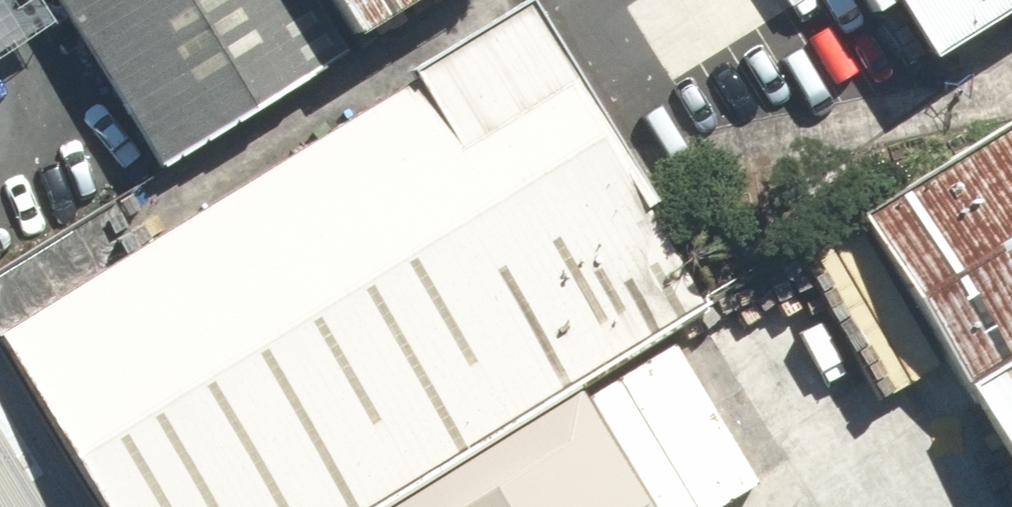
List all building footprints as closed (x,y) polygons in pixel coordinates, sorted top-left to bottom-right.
[(347,44),(320,0),(47,0),(148,165),(347,44)] [(347,44),(420,0),(320,0),(347,44)] [(916,63),(1011,5),(1011,0),(877,0),(916,63)] [(519,9),(0,324),(0,365),(87,506),(375,506),(574,386),(703,308),(519,9)] [(956,389),(1011,355),(1011,123),(852,220),(956,389)] [(956,389),(1011,480),(1011,355),(956,389)] [(0,365),(0,506),(87,506),(0,365)] [(375,506),(648,506),(574,386),(375,506)]
